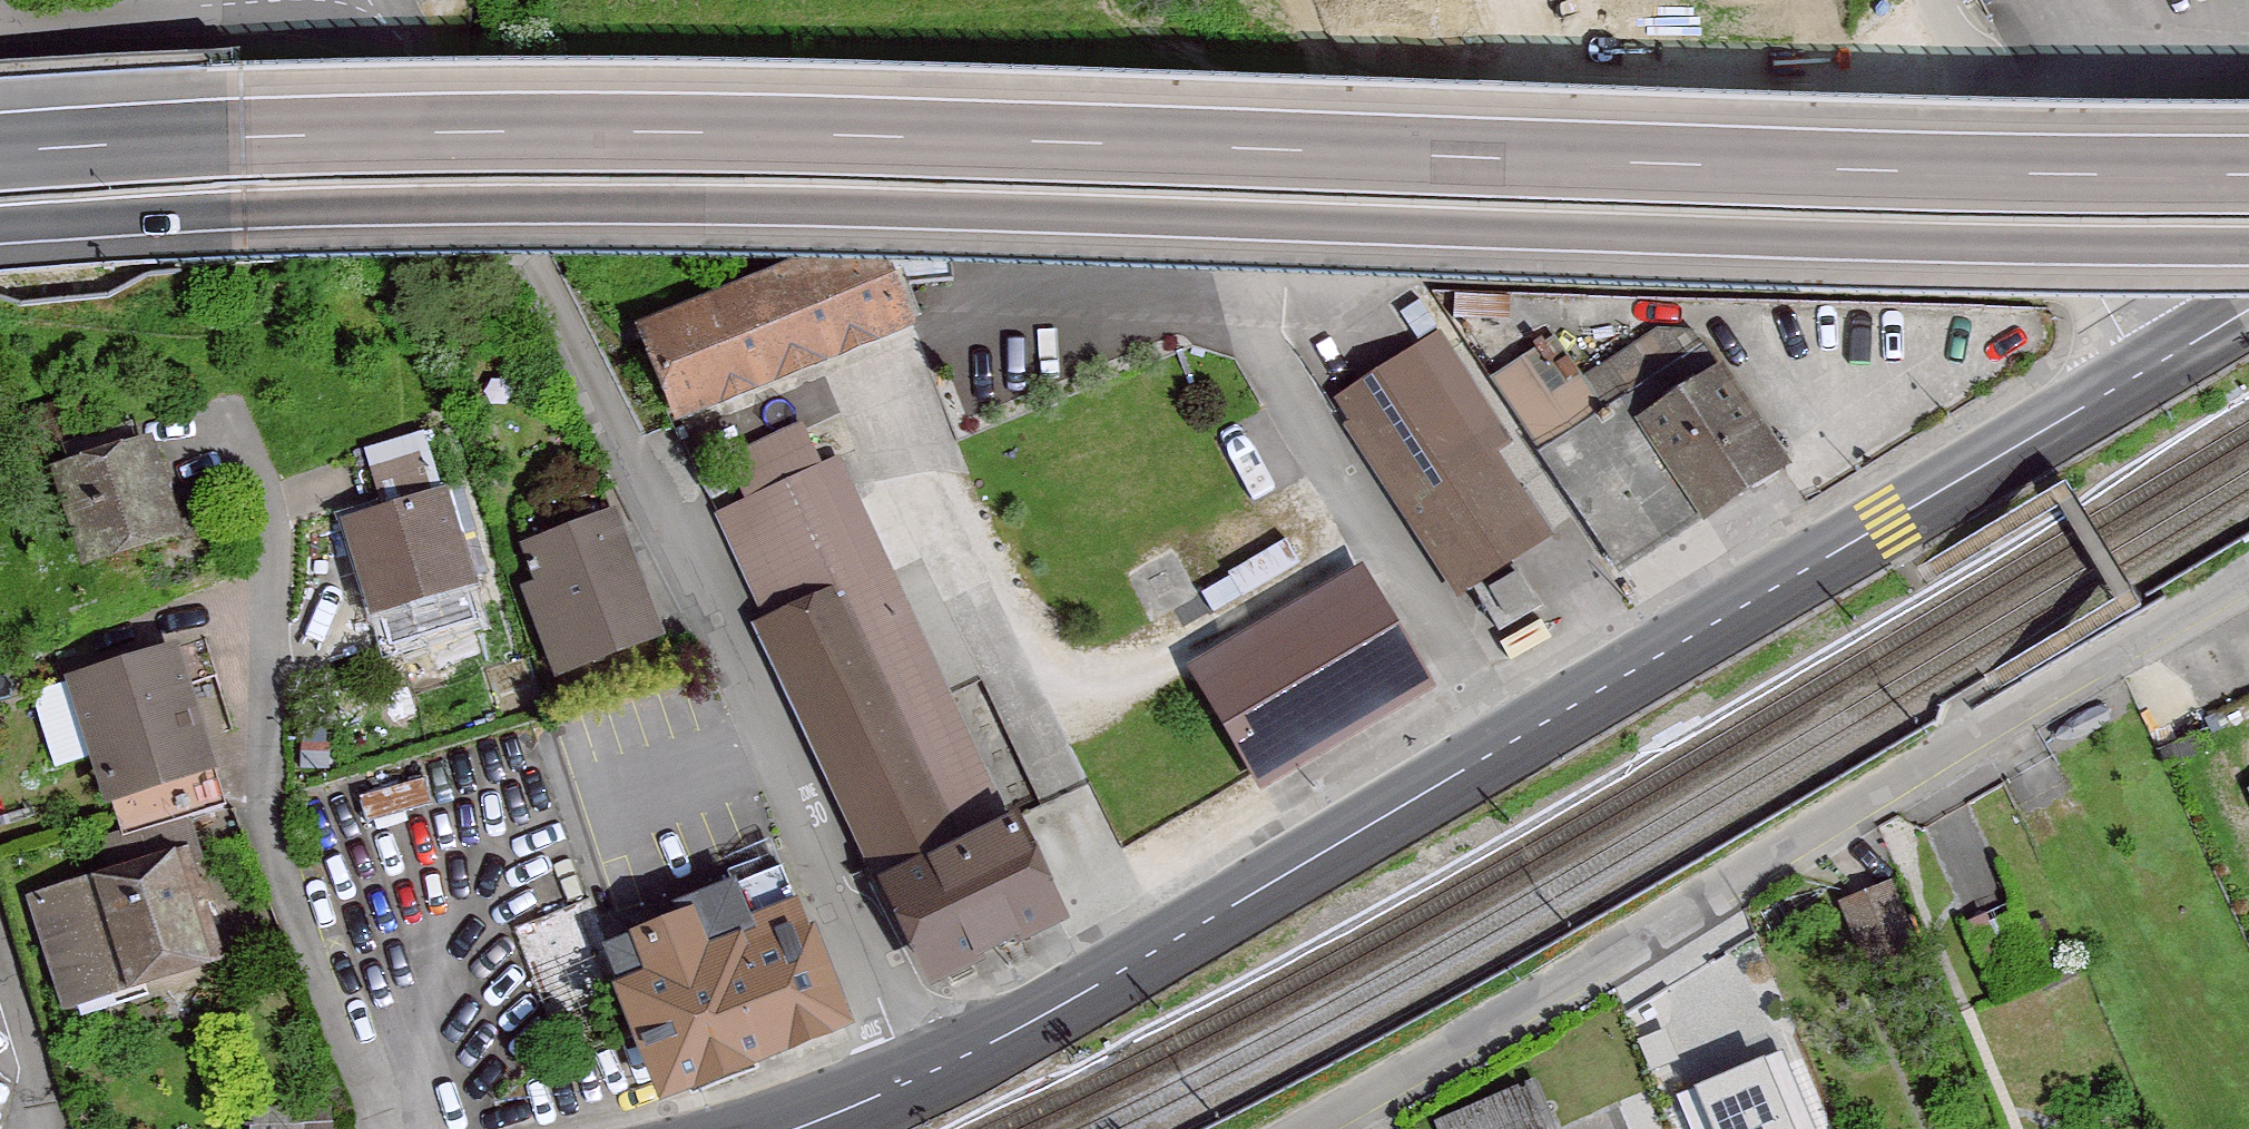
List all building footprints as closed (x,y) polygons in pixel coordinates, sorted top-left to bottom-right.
[(682,441),(921,346),(880,244),(641,339),(682,441)] [(1449,337),(1337,406),(1458,601),(1549,545),(1498,462),(1518,449),(1449,337)] [(1621,585),(1789,477),(1710,355),(1542,463),(1621,585)] [(84,573),(181,540),(148,443),(51,477),(84,573)] [(880,887),(1010,826),(840,465),(710,526),(880,887)] [(373,621),(475,589),(445,492),(343,524),(373,621)] [(669,644),(620,513),(512,553),(560,684),(669,644)] [(1257,797),(1437,696),(1369,575),(1189,675),(1257,797)] [(216,778),(176,649),(57,685),(97,814),(216,778)] [(932,997),(1062,936),(1010,826),(880,887),(932,997)] [(221,967),(184,849),(30,896),(67,1014),(221,967)] [(786,879),(600,952),(659,1102),(853,1027),(786,879)] [(1914,953),(1886,886),(1845,903),(1873,970),(1914,953)] [(1788,1064),(1682,1108),(1691,1128),(1816,1128),(1788,1064)]
